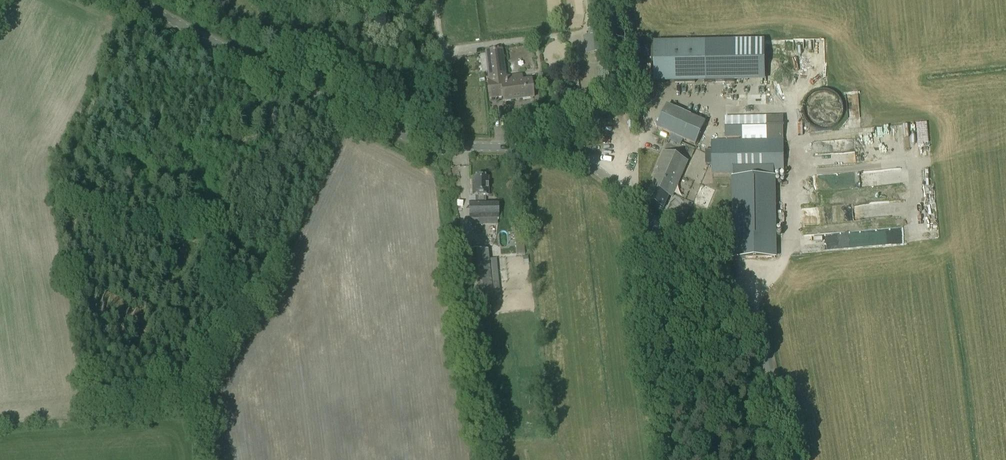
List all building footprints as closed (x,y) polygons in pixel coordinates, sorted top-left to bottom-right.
[(598,11),(596,0),(589,0),(591,12),(598,11)] [(655,84),(734,83),(734,42),(654,43),(655,84)] [(521,75),(504,77),(501,51),(485,53),(489,82),(488,82),(490,98),(502,97),(503,102),(533,98),(530,80),(522,81),(521,75)] [(695,145),(705,122),(667,104),(657,127),(695,145)] [(766,116),(726,117),(726,137),(766,136),(766,138),(781,137),(781,116),(766,116)] [(783,139),(712,140),(712,174),(733,173),(734,258),(775,257),(773,173),(784,173),(783,139)] [(672,197),(687,161),(664,151),(654,174),(656,175),(651,188),(652,188),(647,200),(663,207),(669,196),(672,197)] [(485,203),(485,197),(488,196),(487,178),(472,178),(473,197),(474,197),(475,203),(469,203),(469,219),(498,218),(498,202),(485,203)] [(522,225),(513,225),(514,233),(522,232),(522,225)] [(467,304),(492,301),(487,251),(462,253),(467,304)] [(472,316),(481,315),(480,307),(471,308),(472,316)]
